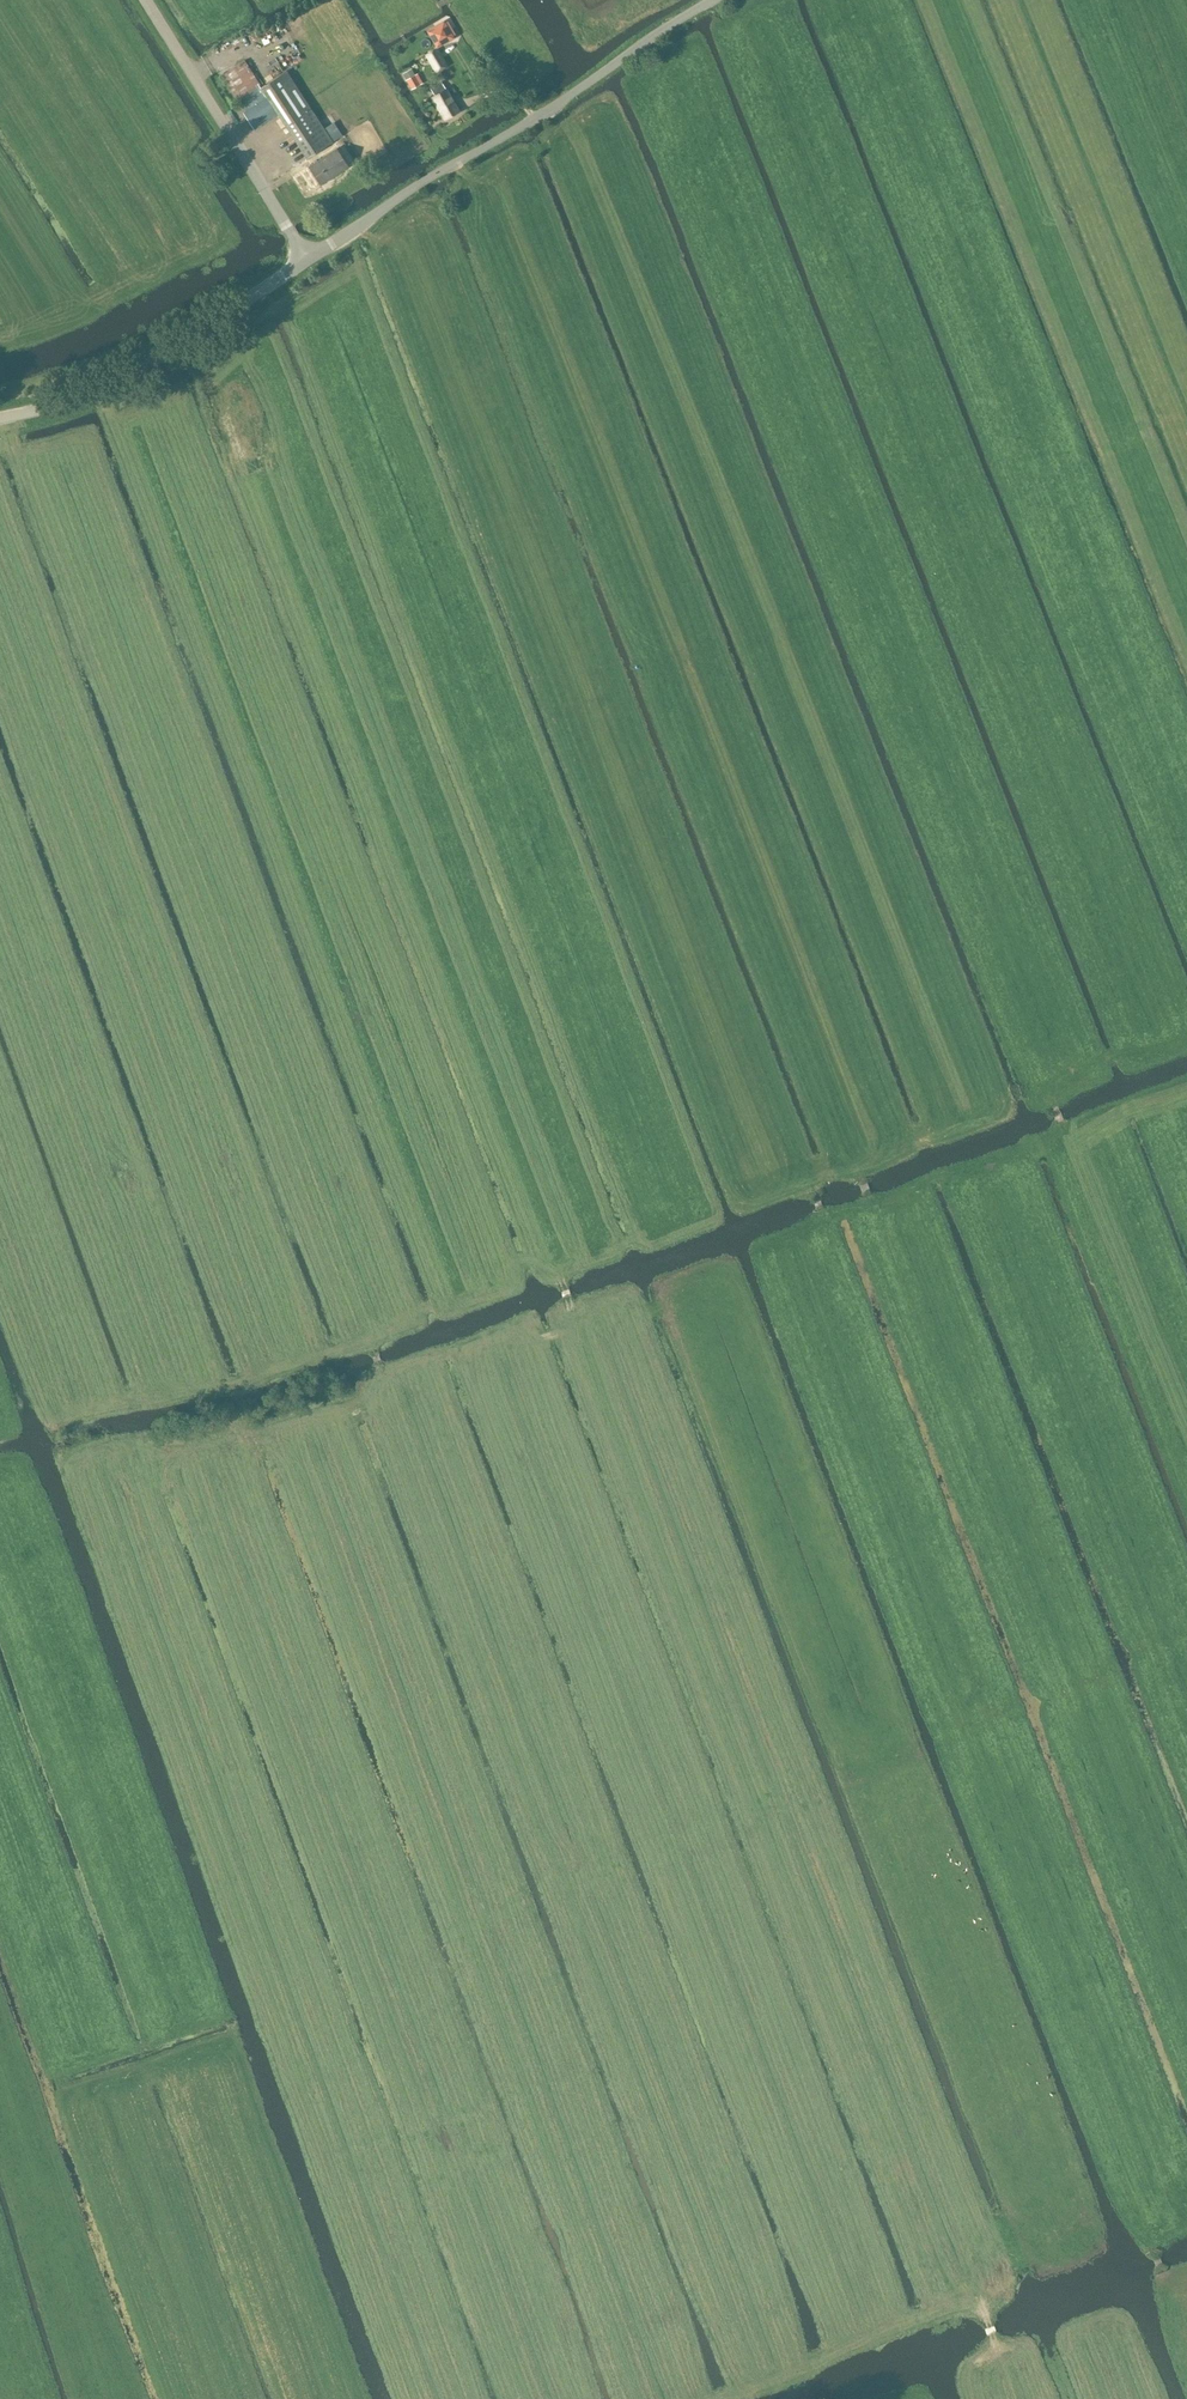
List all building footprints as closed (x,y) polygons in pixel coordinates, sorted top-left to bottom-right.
[(456,35),(447,22),(443,24),(443,23),(428,32),(437,48),(452,39),(452,38),(456,35)] [(425,55),(434,69),(444,62),(435,48),(425,55)] [(243,113),(255,128),(278,113),(261,87),(244,60),(223,74),(247,110),(243,113)] [(261,87),(278,113),(308,158),(333,141),(297,86),(303,83),(292,67),(261,87)] [(417,73),(406,80),(411,89),(423,83),(417,73)] [(432,87),(436,94),(432,97),(446,118),(446,119),(461,110),(460,110),(442,81),(432,87)] [(321,183),(348,166),(337,149),(310,166),(321,183)]
